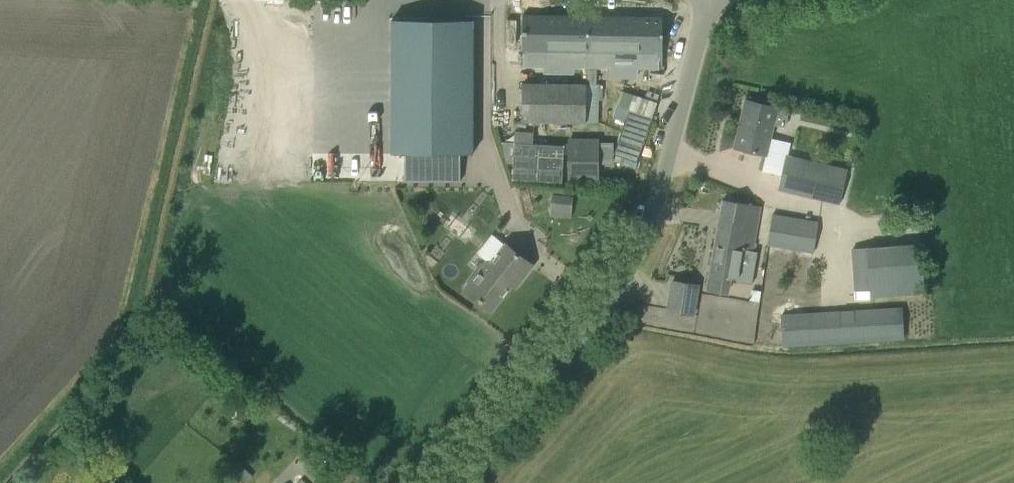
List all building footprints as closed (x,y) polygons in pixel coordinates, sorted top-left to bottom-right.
[(523,15),(522,65),(549,65),(549,54),(572,54),(572,66),(611,66),(611,55),(636,55),(636,67),(662,67),(662,17),(523,15)] [(473,154),(473,20),(392,20),(391,154),(404,154),(404,181),(460,181),(460,154),(473,154)] [(522,122),(599,123),(599,84),(596,84),(586,85),(522,84),(522,122)] [(787,156),(790,143),(770,138),(777,108),(745,100),(734,148),(765,155),(761,171),(781,176),(778,190),(839,204),(847,170),(787,156)] [(569,140),(569,180),(598,180),(598,140),(569,140)] [(551,196),(550,209),(571,212),(573,199),(551,196)] [(722,200),(707,290),(727,294),(730,279),(750,283),(753,266),(749,265),(759,206),(722,200)] [(767,246),(813,254),(817,223),(772,215),(767,246)] [(467,290),(492,310),(518,277),(521,280),(532,266),(507,246),(492,265),(489,262),(467,290)] [(870,289),(871,299),(921,295),(919,246),(866,250),(851,251),(855,291),(870,289)] [(667,311),(693,315),(698,285),(672,281),(667,311)] [(751,290),(750,300),(759,302),(761,291),(751,290)] [(781,316),(783,347),(903,341),(902,309),(781,316)]
